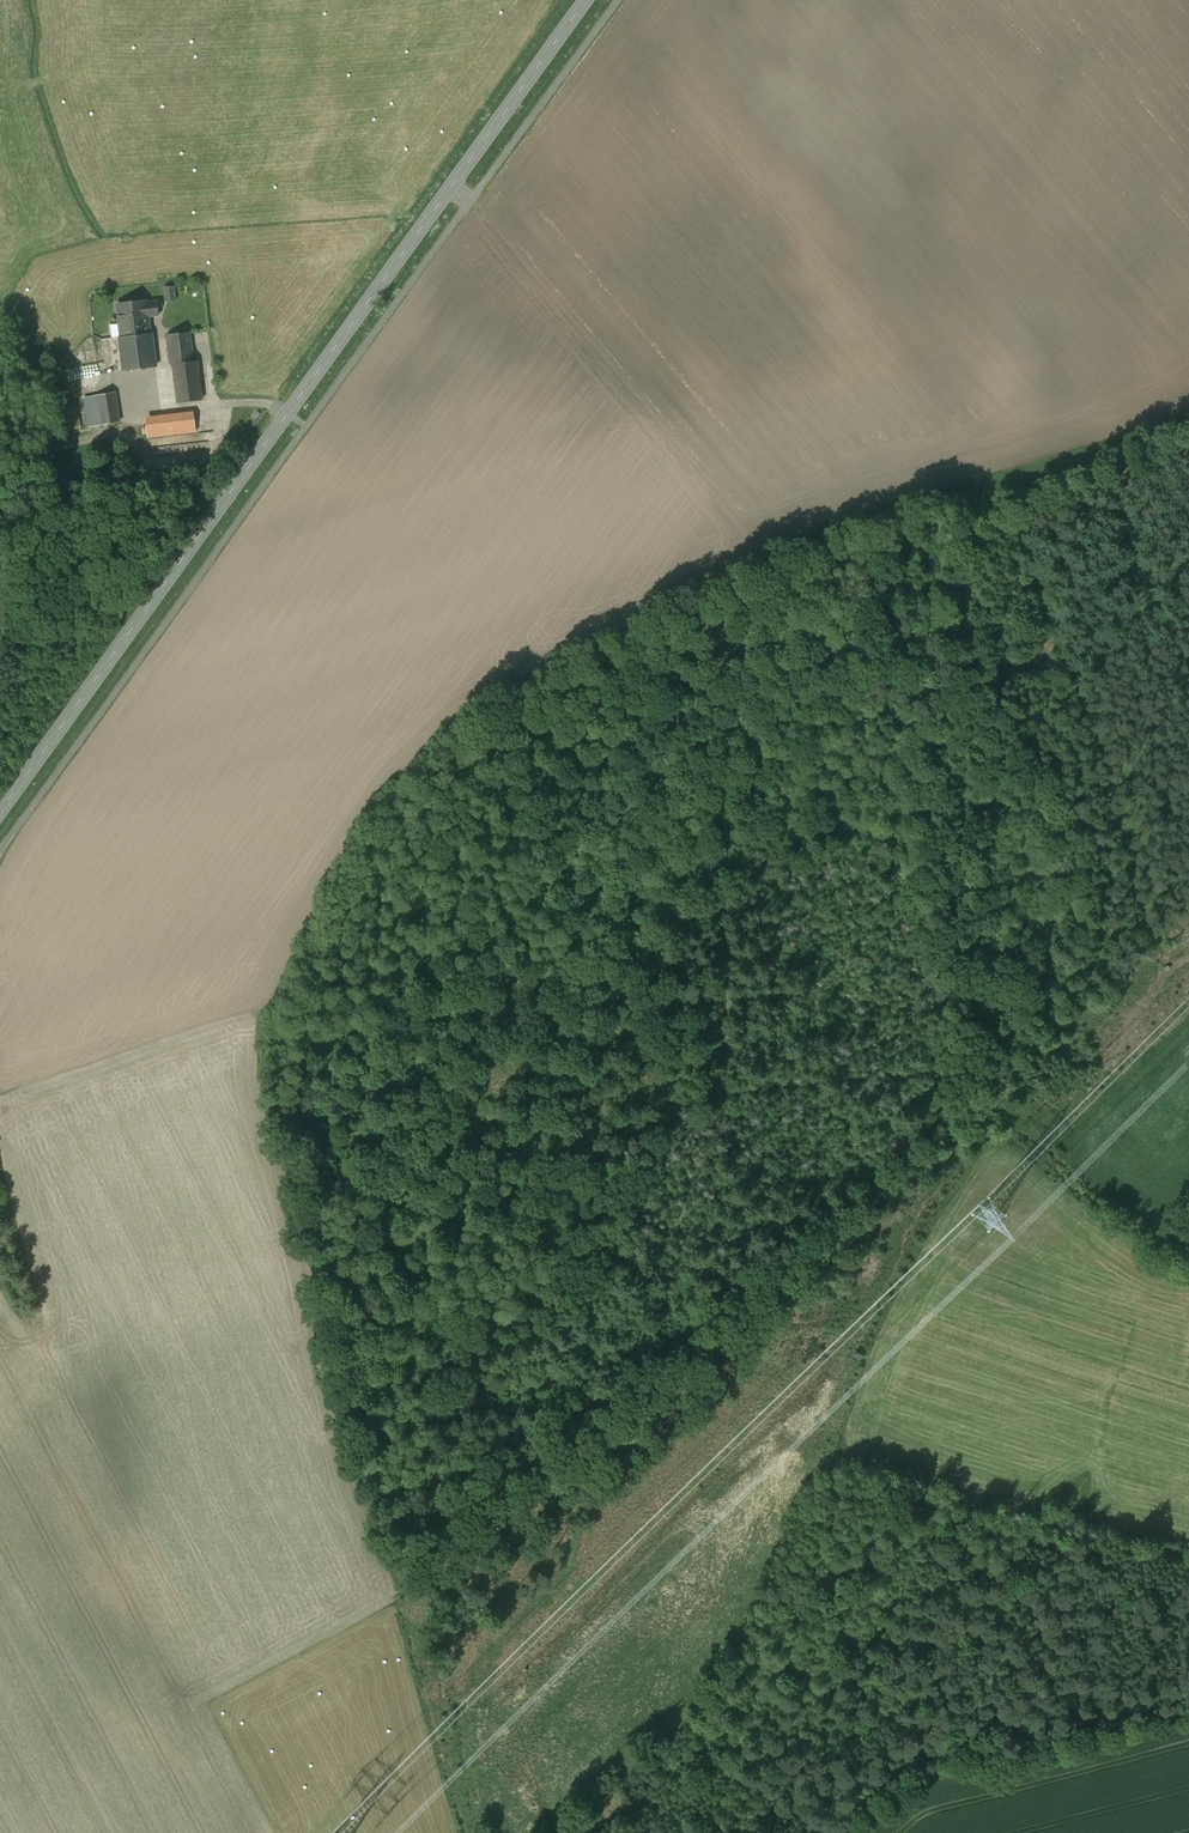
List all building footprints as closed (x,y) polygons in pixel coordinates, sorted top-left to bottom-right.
[(118,302),(122,336),(149,333),(147,317),(156,316),(154,301),(145,302),(145,299),(118,302)] [(173,364),(178,403),(201,400),(196,361),(193,362),(189,332),(168,335),(171,365),(173,364)] [(122,336),(120,337),(123,370),(156,367),(152,333),(149,333),(122,336)] [(115,392),(86,397),(91,426),(120,421),(115,392)] [(146,419),(148,437),(195,431),(193,414),(146,419)]
